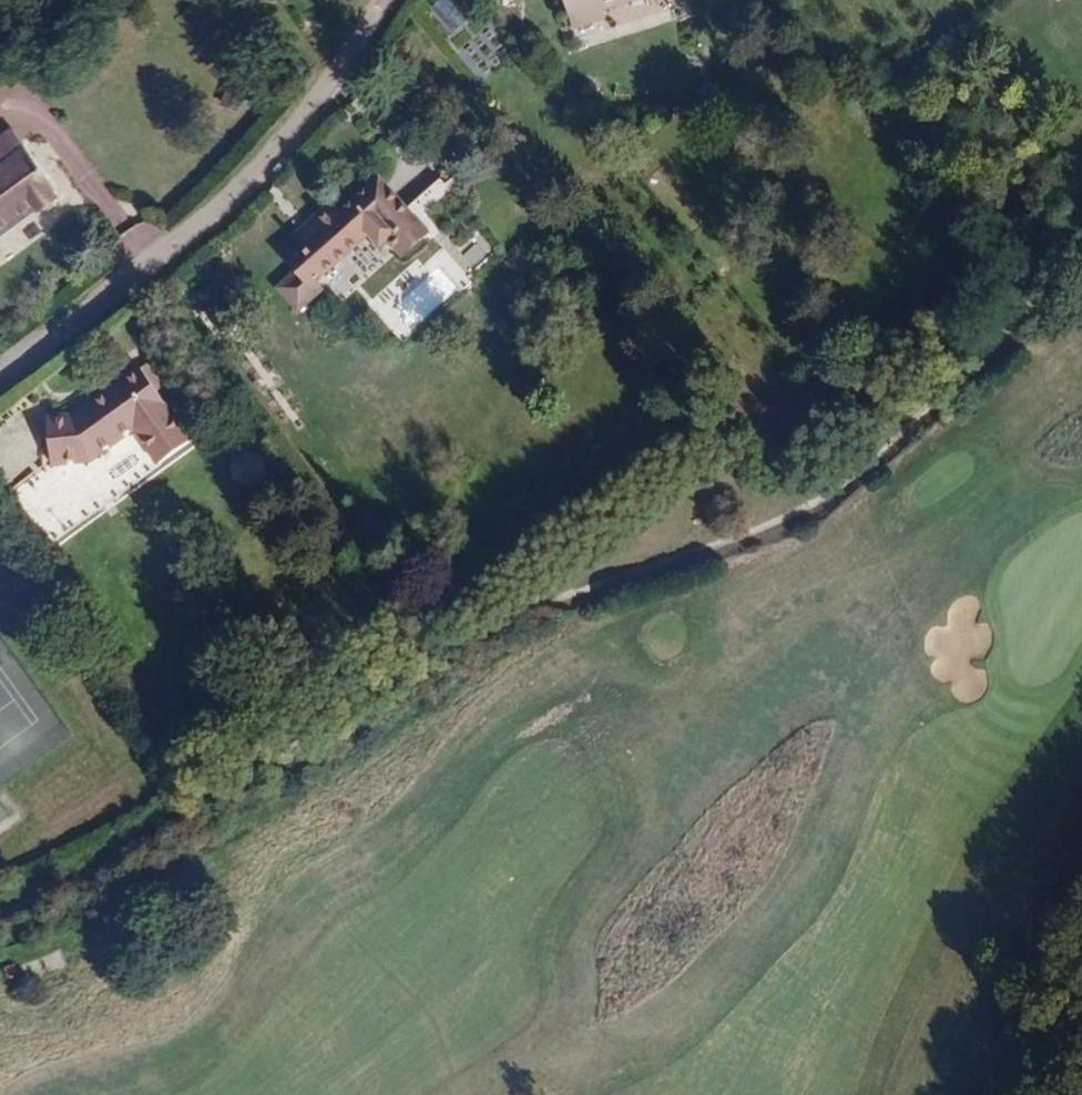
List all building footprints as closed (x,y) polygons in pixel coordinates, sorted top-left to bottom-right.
[(448,32),(472,16),(460,0),(437,0),(429,6),(448,32)] [(572,29),(604,20),(600,5),(617,0),(563,0),(572,29)] [(33,207),(38,214),(41,212),(46,212),(55,206),(55,201),(59,198),(54,192),(56,190),(26,147),(0,165),(0,231),(33,207)] [(338,214),(329,205),(293,237),(302,247),(285,262),(304,283),(285,300),(305,322),(329,301),(321,293),(375,245),(379,250),(388,242),(403,259),(429,235),(431,238),(464,208),(439,179),(405,209),(378,178),(338,214)] [(481,235),(458,257),(471,271),(494,249),(481,235)] [(102,397),(78,400),(83,444),(122,439),(148,475),(223,420),(209,402),(216,396),(204,379),(196,384),(171,349),(102,397)]
